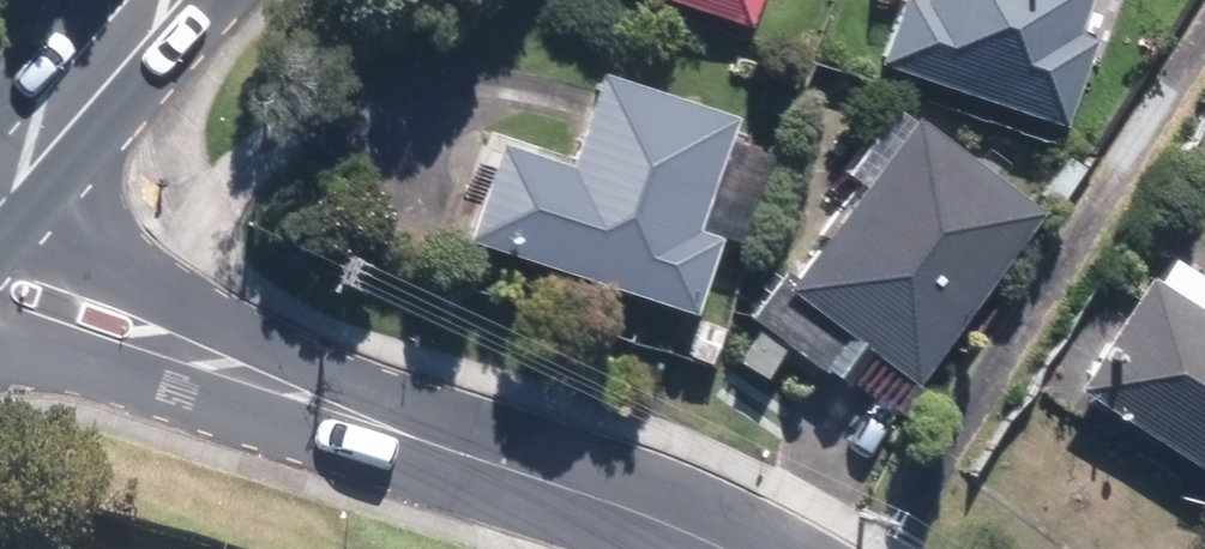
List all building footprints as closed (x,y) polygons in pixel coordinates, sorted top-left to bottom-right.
[(744,19),(750,0),(687,0),(744,19)] [(872,58),(1063,118),(1091,30),(1072,24),(1080,0),(890,0),(872,58)] [(486,128),(453,224),(693,306),(719,230),(690,220),(729,106),(591,59),(559,152),(486,128)] [(832,372),(858,336),(914,376),(1036,204),(906,113),(791,274),(781,268),(749,313),(832,372)] [(1073,383),(1204,468),(1204,310),(1145,272),(1073,383)]
